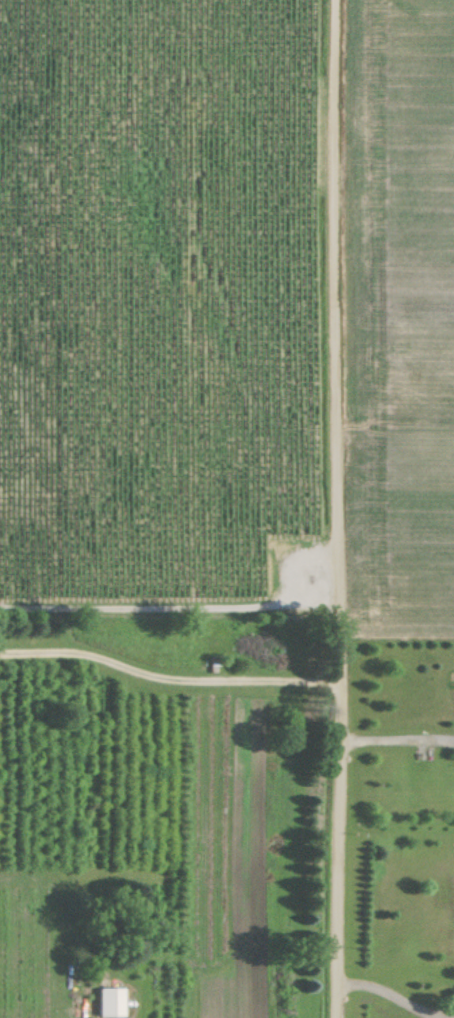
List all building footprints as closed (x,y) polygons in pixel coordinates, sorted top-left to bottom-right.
[(121,1016),(121,987),(97,987),(97,1016),(121,1016)]
